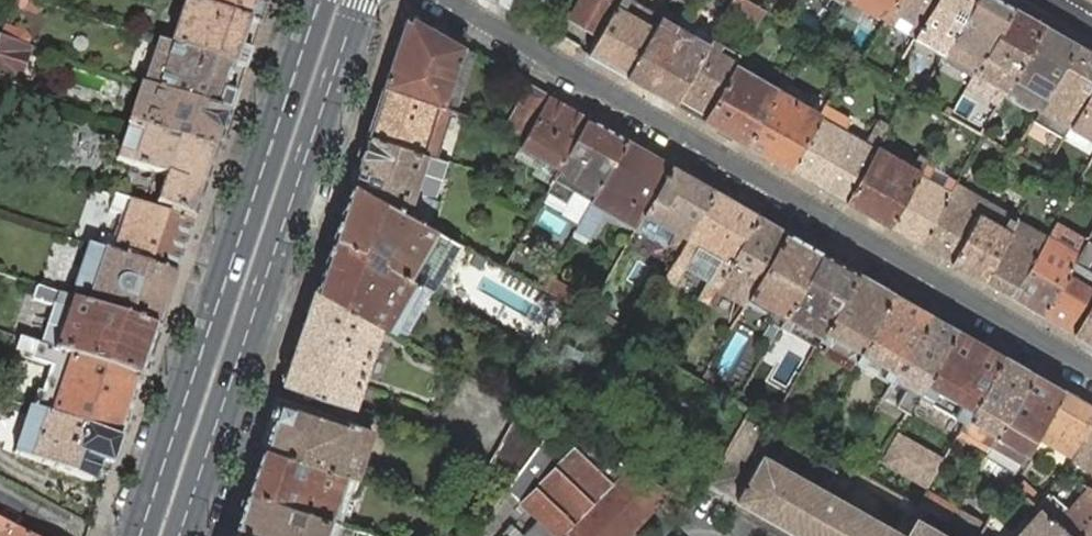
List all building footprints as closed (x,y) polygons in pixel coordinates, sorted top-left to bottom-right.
[(266,0),(185,0),(185,2),(247,23),(257,26),(266,0)] [(571,15),(585,23),(601,32),(619,0),(579,0),(571,15)] [(626,75),(661,16),(634,0),(619,0),(601,32),(588,54),(605,64),(626,75)] [(748,0),(732,0),(725,13),(754,29),(765,10),(752,2),(748,0)] [(885,20),(896,0),(850,0),(885,20)] [(885,20),(914,37),(935,0),(896,0),(885,20)] [(914,37),(913,38),(943,55),(946,50),(975,0),(935,0),(914,37)] [(1000,0),(975,0),(946,50),(943,55),(942,57),(973,75),(974,73),(977,68),(1012,7),(1000,0)] [(243,70),(249,53),(238,49),(247,23),(185,2),(170,46),(231,67),(232,67),(243,70)] [(1043,24),(1012,7),(977,68),(974,73),(973,75),(969,81),(977,86),(981,77),(999,87),(994,95),(1000,99),(1005,91),(1043,24)] [(650,89),(689,22),(665,8),(661,16),(626,75),(636,81),(650,89)] [(406,18),(382,86),(435,103),(443,106),(452,82),(459,61),(464,46),(411,16),(406,18)] [(713,35),(689,22),(650,89),(661,95),(674,103),(707,46),(713,35)] [(249,53),(257,26),(247,23),(238,49),(249,53)] [(1076,43),(1043,24),(1005,91),(1012,95),(1013,100),(1027,108),(1031,106),(1038,110),(1076,43)] [(0,34),(0,38),(27,48),(29,40),(27,34),(4,26),(0,34)] [(13,85),(27,48),(0,38),(0,81),(13,85)] [(158,43),(143,86),(228,115),(234,97),(243,70),(232,67),(231,67),(170,46),(158,43)] [(1076,43),(1038,110),(1033,120),(1063,138),(1069,127),(1091,87),(1091,52),(1076,43)] [(475,53),(464,46),(459,61),(452,82),(456,84),(464,86),(475,53)] [(688,111),(702,119),(735,62),(707,46),(674,103),(688,111)] [(801,65),(793,61),(781,81),(778,87),(746,144),(766,156),(788,168),(819,115),(802,105),(808,95),(790,84),(801,65)] [(723,131),(746,144),(778,87),(735,62),(702,119),(723,131)] [(452,82),(443,106),(448,108),(456,110),(464,86),(456,84),(452,82)] [(528,83),(503,127),(527,135),(549,95),(528,83)] [(127,123),(215,153),(228,115),(143,86),(140,85),(127,123)] [(382,86),(367,133),(419,150),(427,154),(432,156),(448,108),(443,106),(435,103),(382,86)] [(1069,127),(1091,140),(1091,87),(1069,127)] [(549,95),(527,135),(520,146),(558,168),(587,117),(568,106),(549,95)] [(850,120),(824,105),(819,115),(788,168),(817,185),(846,202),(876,149),(889,125),(878,119),(870,132),(865,141),(845,129),(850,120)] [(587,117),(558,168),(557,170),(549,184),(544,192),(565,203),(572,191),(589,200),(594,192),(625,138),(608,129),(587,117)] [(870,132),(850,120),(845,129),(865,141),(870,132)] [(215,153),(127,124),(125,130),(140,135),(132,157),(118,151),(115,160),(150,172),(164,177),(154,205),(193,218),(215,153)] [(140,135),(125,130),(122,137),(120,144),(118,151),(132,157),(140,135)] [(367,133),(351,180),(408,213),(427,224),(435,199),(434,199),(447,160),(432,156),(427,154),(419,150),(367,133)] [(643,215),(671,165),(646,150),(625,138),(594,192),(588,203),(586,206),(581,215),(574,229),(590,237),(604,211),(634,229),(636,227),(643,215)] [(520,146),(514,156),(534,168),(531,174),(549,184),(557,170),(558,168),(520,146)] [(925,162),(928,158),(919,154),(910,168),(876,149),(846,202),(865,212),(889,226),(925,162)] [(903,234),(920,244),(954,185),(956,180),(925,162),(889,226),(903,234)] [(667,245),(679,251),(686,239),(714,189),(691,176),(671,165),(643,215),(636,227),(647,233),(654,221),(674,232),(667,245)] [(351,180),(333,233),(409,277),(436,229),(427,224),(408,213),(351,180)] [(984,203),(954,185),(920,244),(936,253),(951,262),(984,203)] [(679,251),(662,279),(673,285),(684,268),(707,281),(697,299),(706,303),(716,286),(728,263),(757,214),(732,200),(714,189),(686,239),(679,251)] [(132,203),(113,197),(108,211),(127,218),(119,240),(100,234),(95,248),(114,255),(158,270),(174,276),(191,224),(176,218),(132,203)] [(987,204),(984,203),(951,262),(965,270),(982,280),(1015,220),(1009,217),(1010,216),(988,203),(987,204)] [(769,221),(757,214),(728,263),(716,286),(724,291),(744,303),(747,299),(785,231),(769,221)] [(1046,238),(1015,220),(982,280),(996,288),(1012,297),(1046,238)] [(647,233),(667,245),(674,232),(654,221),(647,233)] [(1046,238),(1012,297),(1027,305),(1043,314),(1087,239),(1088,237),(1074,228),(1063,248),(1046,238)] [(454,239),(436,229),(409,277),(414,280),(427,287),(454,239)] [(761,337),(769,343),(779,325),(782,320),(786,314),(821,251),(802,240),(785,231),(747,299),(768,312),(763,320),(769,323),(761,337)] [(333,233),(315,287),(379,323),(387,328),(414,280),(409,277),(333,233)] [(1074,332),(1091,300),(1091,271),(1086,267),(1091,256),(1091,242),(1087,239),(1043,314),(1058,323),(1074,332)] [(156,331),(174,276),(158,270),(114,255),(95,248),(88,246),(73,293),(65,290),(63,297),(71,299),(70,301),(156,331)] [(808,342),(815,346),(819,340),(821,334),(857,272),(839,261),(821,251),(786,314),(782,320),(779,325),(787,329),(794,318),(814,330),(808,342)] [(823,353),(850,367),(854,359),(858,352),(893,292),(874,281),(857,272),(821,334),(819,340),(828,345),(823,353)] [(547,276),(540,289),(576,310),(583,297),(547,276)] [(404,338),(432,290),(427,287),(414,280),(387,328),(404,338)] [(716,286),(706,303),(714,308),(724,291),(716,286)] [(72,357),(139,380),(156,331),(70,301),(71,299),(63,297),(56,294),(36,287),(32,301),(51,308),(47,321),(44,329),(38,345),(53,350),(72,357)] [(289,362),(283,382),(351,405),(358,384),(379,323),(315,287),(289,362)] [(911,302),(893,292),(858,352),(854,359),(862,364),(867,356),(885,366),(881,375),(891,381),(893,378),(896,372),(930,313),(911,302)] [(1091,343),(1091,300),(1074,332),(1087,340),(1091,343)] [(891,381),(882,397),(907,411),(917,395),(918,392),(923,383),(955,327),(942,320),(930,313),(896,372),(893,378),(891,381)] [(794,318),(787,329),(808,342),(814,330),(794,318)] [(975,339),(955,327),(923,383),(918,392),(917,395),(928,401),(935,389),(960,403),(953,415),(964,422),(971,409),(1003,355),(975,339)] [(38,345),(20,339),(16,351),(32,357),(30,360),(52,368),(67,373),(57,401),(42,395),(38,393),(32,409),(51,416),(118,441),(139,380),(72,357),(53,350),(38,345)] [(1017,363),(1003,355),(971,409),(964,422),(961,428),(952,442),(958,445),(963,436),(988,450),(990,445),(1032,372),(1017,363)] [(46,385),(42,395),(57,401),(67,373),(52,368),(48,378),(46,385)] [(705,372),(700,380),(710,386),(715,378),(705,372)] [(1045,379),(1032,372),(990,445),(988,450),(985,455),(1013,474),(1020,462),(1035,436),(1062,389),(1045,379)] [(935,389),(928,401),(953,415),(960,403),(935,389)] [(1062,389),(1035,436),(1073,457),(1091,424),(1091,406),(1077,398),(1062,389)] [(278,396),(262,445),(337,470),(347,443),(363,448),(370,427),(354,421),(278,396)] [(490,462),(515,476),(554,423),(522,405),(490,462)] [(51,416),(32,409),(19,445),(17,445),(14,454),(94,484),(101,464),(110,467),(118,441),(51,416)] [(706,482),(735,499),(801,535),(950,535),(915,516),(904,535),(825,490),(836,471),(787,443),(776,462),(762,454),(773,435),(742,418),(721,455),(706,482)] [(539,520),(553,533),(557,535),(624,535),(669,488),(554,423),(515,476),(506,488),(539,520)] [(1073,457),(1071,460),(1091,472),(1091,424),(1073,457)] [(878,464),(928,490),(946,457),(896,430),(878,464)] [(787,443),(773,435),(762,454),(776,462),(787,443)] [(352,476),(354,476),(356,470),(361,452),(363,448),(347,443),(337,470),(345,473),(352,476)] [(262,445),(247,490),(330,517),(345,473),(337,470),(262,445)] [(678,480),(672,490),(684,497),(690,486),(678,480)] [(1022,483),(1016,489),(1025,497),(1036,506),(1041,499),(1022,483)] [(1070,535),(1091,535),(1091,490),(1086,486),(1067,508),(1048,492),(1041,499),(1036,506),(1040,510),(1055,522),(1070,535)] [(232,534),(239,535),(323,535),(324,534),(329,535),(333,535),(338,520),(337,520),(330,517),(247,490),(232,534)] [(925,492),(917,505),(920,507),(947,522),(953,510),(954,508),(925,492)] [(978,535),(1070,535),(1055,522),(1040,510),(1036,506),(1025,497),(1004,521),(992,510),(983,527),(978,535)] [(920,507),(915,516),(950,535),(972,535),(947,522),(920,507)] [(947,522),(972,535),(978,535),(983,527),(953,510),(947,522)] [(489,514),(479,526),(486,532),(496,519),(489,514)] [(553,533),(539,520),(523,535),(557,535),(553,533)] [(0,522),(0,535),(25,535),(0,522)]
